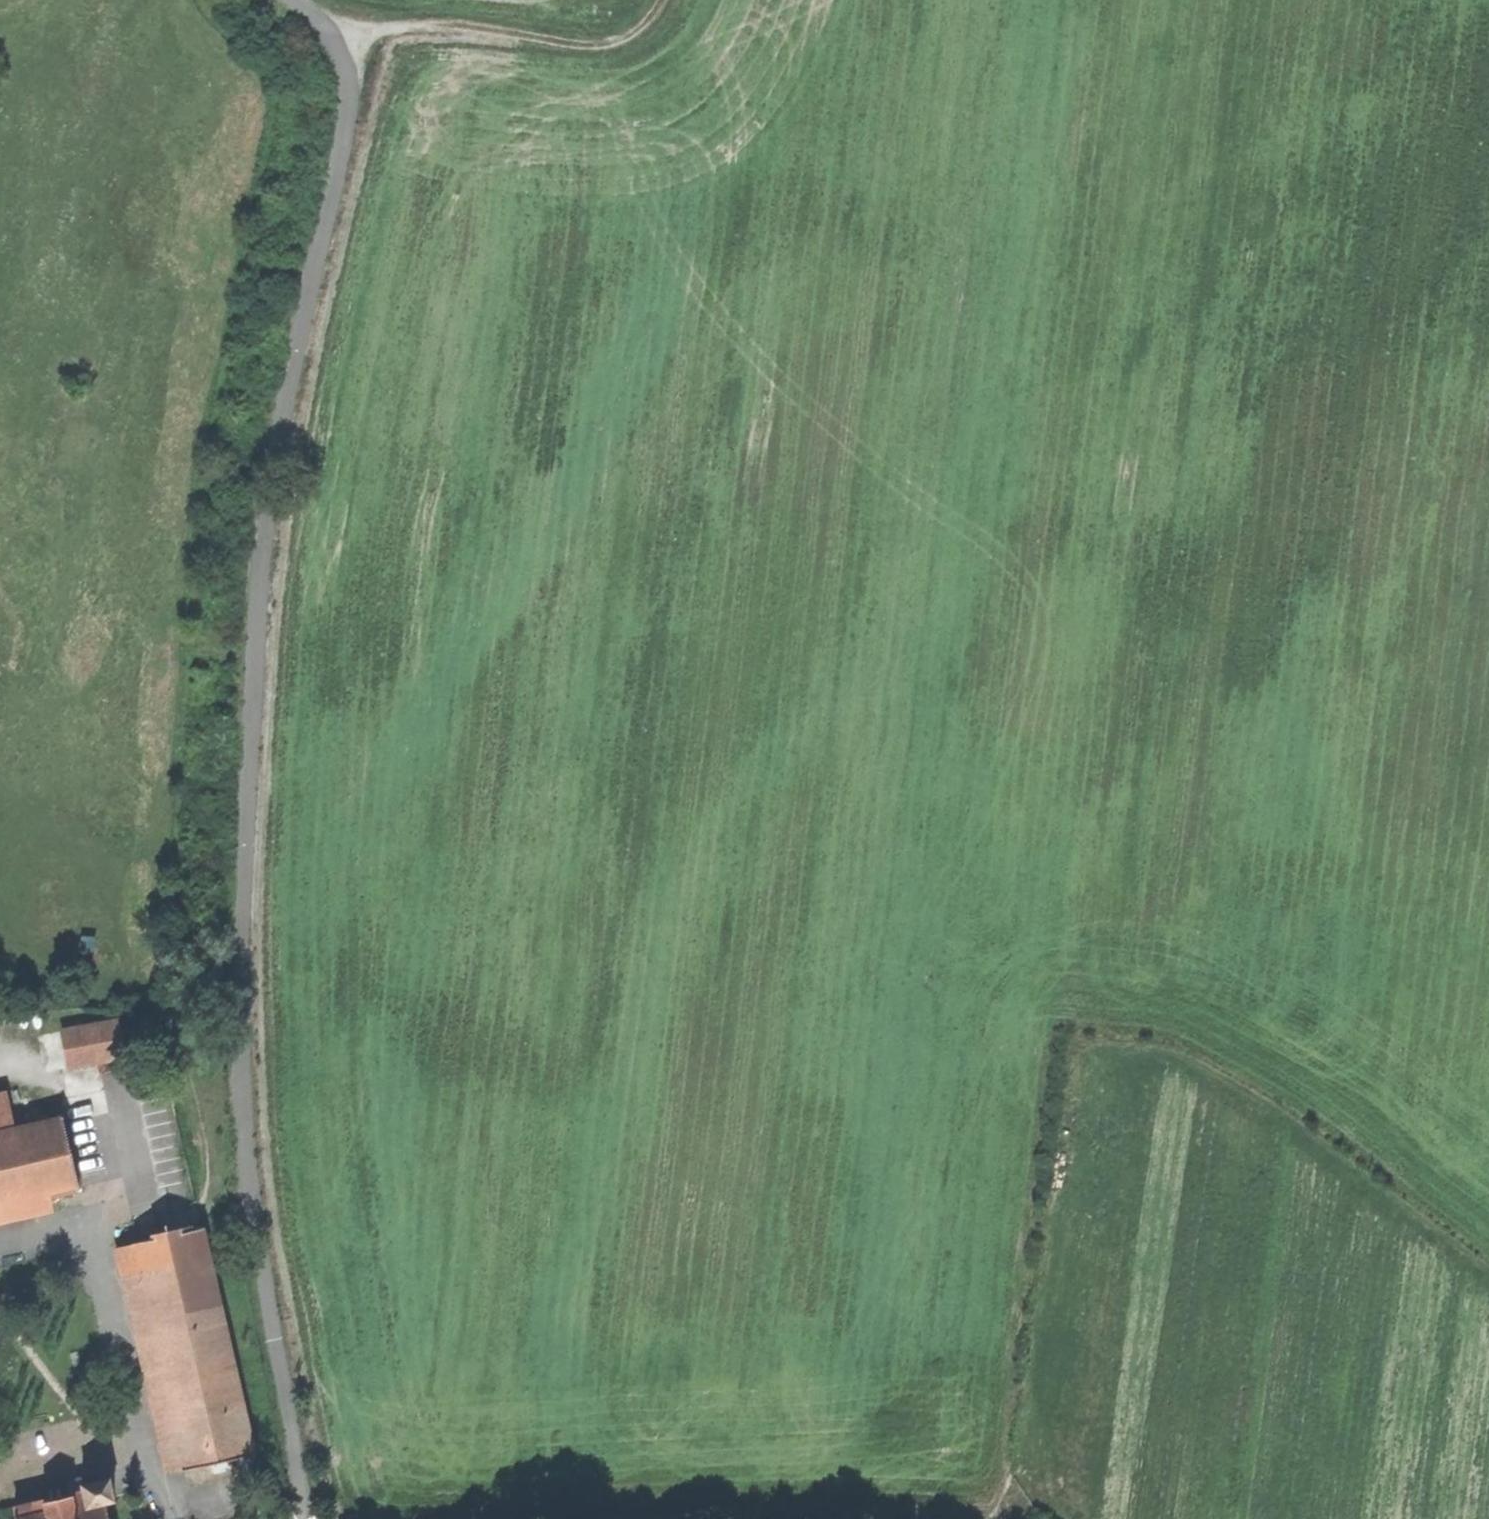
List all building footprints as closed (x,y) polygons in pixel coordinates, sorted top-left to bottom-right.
[(73,1097),(108,1090),(97,1036),(63,1042),(73,1097)] [(79,1188),(65,1122),(13,1134),(4,1095),(0,1096),(0,1205),(79,1188)] [(202,1227),(135,1244),(186,1470),(253,1454),(202,1227)] [(66,1482),(69,1497),(16,1508),(19,1518),(110,1518),(107,1504),(115,1502),(110,1480),(87,1485),(85,1478),(66,1482)]
